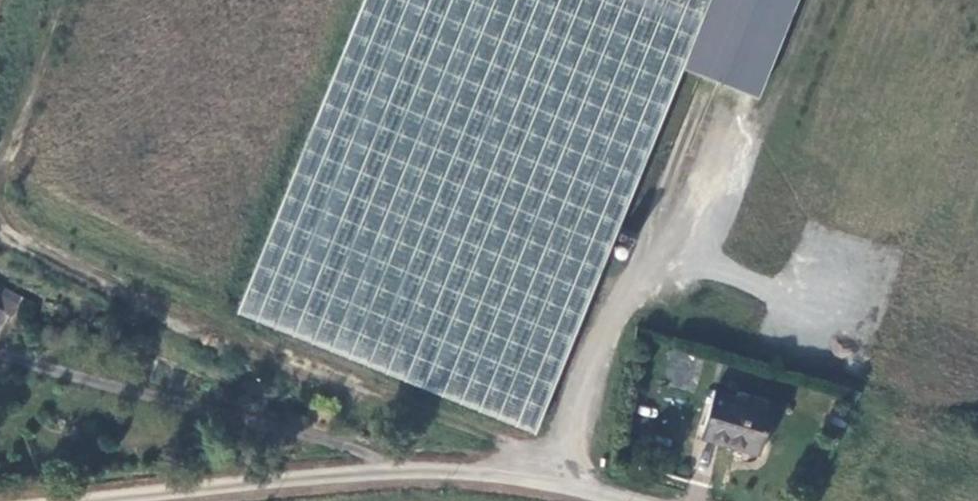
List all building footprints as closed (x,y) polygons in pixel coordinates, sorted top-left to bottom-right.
[(239,319),(534,442),(685,77),(716,0),(367,0),(239,319)] [(685,77),(756,106),(800,0),(716,0),(685,77)] [(26,339),(40,344),(42,337),(38,336),(35,334),(34,330),(35,326),(38,323),(43,321),(47,322),(48,316),(3,290),(0,288),(0,326),(26,339)] [(38,336),(42,337),(47,335),(49,331),(50,326),(47,322),(43,321),(38,323),(35,326),(34,330),(35,334),(38,336)] [(757,452),(758,446),(767,407),(727,398),(706,393),(697,439),(757,452)]
